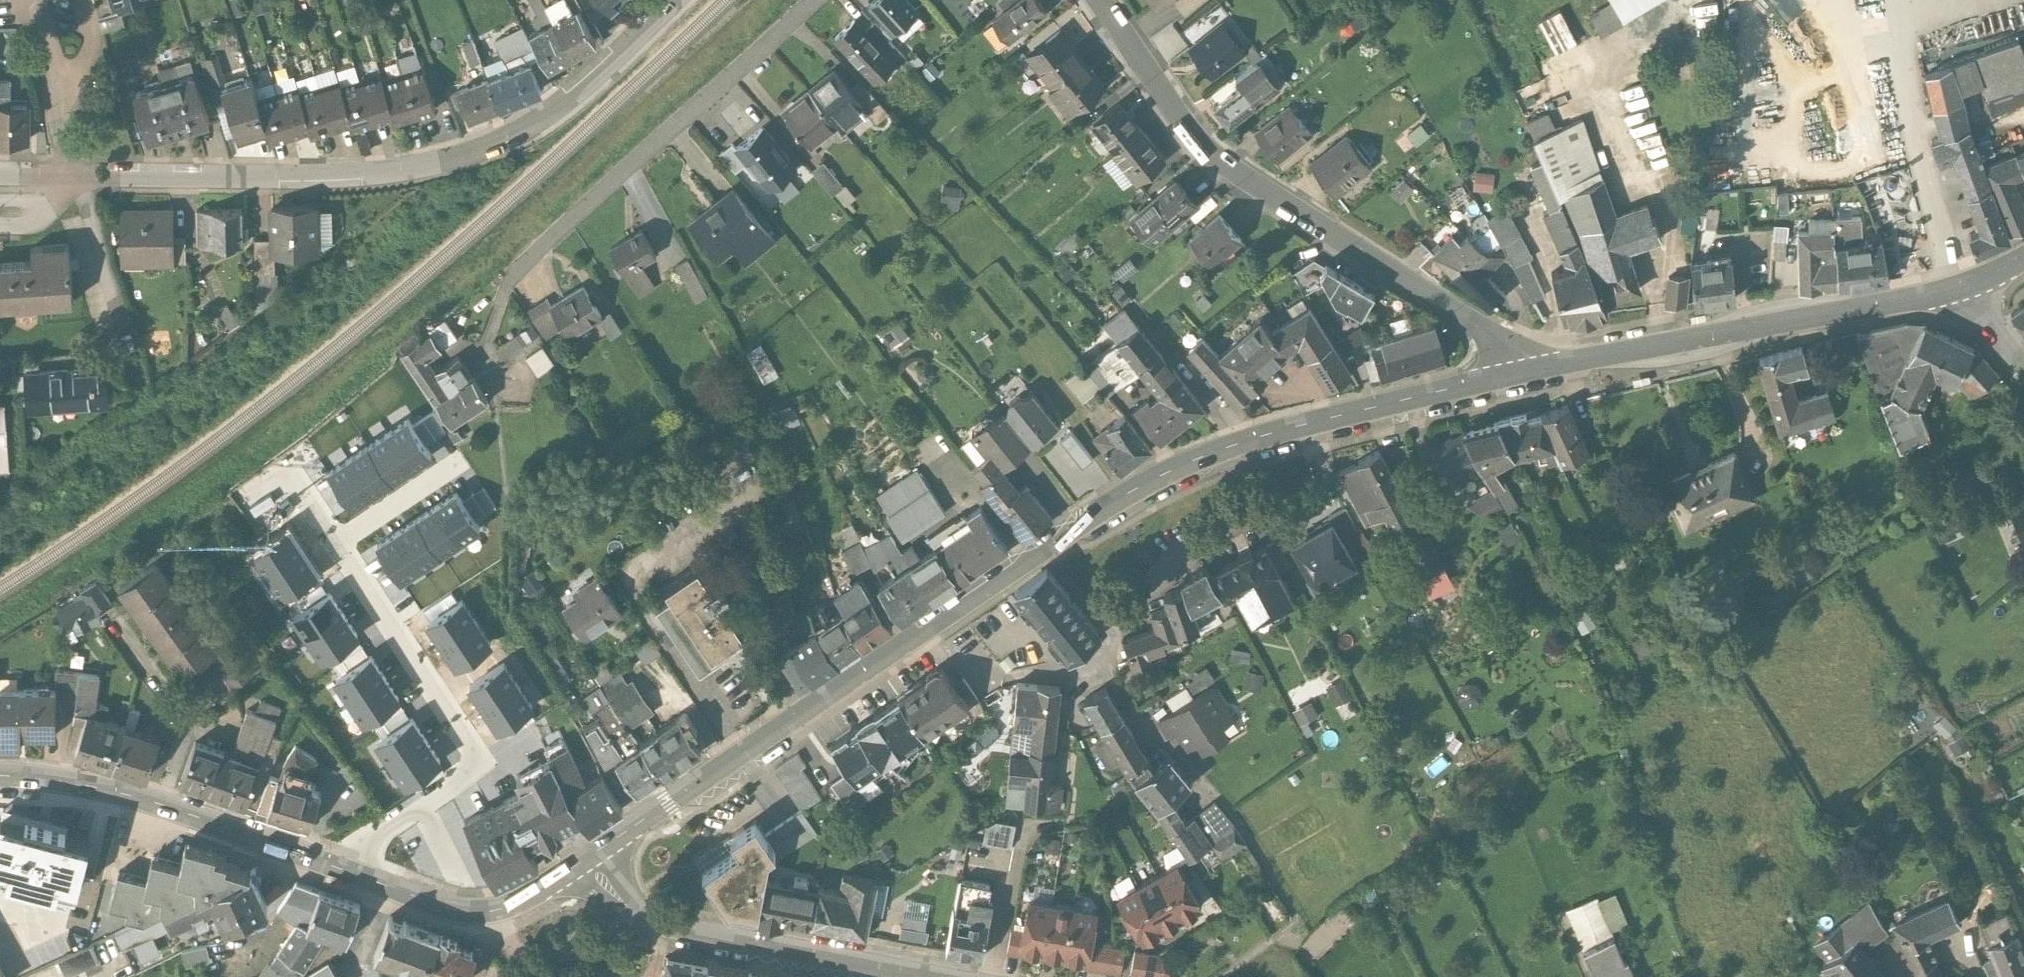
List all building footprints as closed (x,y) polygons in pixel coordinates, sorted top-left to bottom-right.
[(545,0),(526,0),(536,19),(532,21),(537,31),(556,20),(546,2),(545,0)] [(546,2),(556,20),(577,9),(581,6),(578,0),(549,0),(546,2)] [(611,8),(619,0),(603,0),(611,8)] [(906,0),(878,0),(871,6),(895,32),(917,12),(906,0)] [(1036,0),(1021,0),(1005,13),(993,22),(1008,42),(1046,12),(1036,0)] [(1005,13),(1021,0),(1005,0),(998,6),(1005,13)] [(1186,17),(1206,0),(1172,0),(1186,17)] [(1613,0),(1590,13),(1599,31),(1623,18),(1613,0)] [(1623,18),(1656,0),(1613,0),(1623,18)] [(1230,16),(1221,5),(1182,35),(1190,46),(1222,22),(1230,16)] [(887,39),(895,32),(871,6),(864,13),(873,23),(887,39)] [(556,20),(575,54),(596,43),(577,9),(556,20)] [(1574,40),(1558,9),(1540,19),(1557,50),(1574,40)] [(575,54),(556,20),(537,31),(531,34),(549,69),(575,54)] [(866,30),(857,20),(837,38),(862,65),(865,62),(866,64),(877,54),(875,52),(881,47),(866,30)] [(1244,51),(1222,22),(1190,46),(1212,75),(1243,52),(1244,51)] [(897,63),(904,57),(887,39),(873,23),(866,30),(881,47),(897,63)] [(495,40),(505,62),(524,54),(534,49),(523,26),(495,40)] [(1031,55),(1052,82),(1081,60),(1073,50),(1075,48),(1062,31),(1031,55)] [(474,36),(463,40),(469,58),(481,54),(474,36)] [(2019,40),(1974,57),(1984,85),(1988,95),(2023,81),(2023,52),(2019,40)] [(1252,44),(1244,51),(1243,52),(1252,64),(1259,59),(1262,56),(1252,44)] [(897,63),(881,47),(875,52),(877,54),(866,64),(865,62),(862,65),(877,81),(897,63)] [(1262,56),(1259,59),(1270,74),(1278,67),(1267,52),(1262,56)] [(510,71),(489,79),(500,107),(539,91),(524,54),(505,62),(510,71)] [(917,55),(910,61),(917,69),(924,62),(917,55)] [(1974,57),(1952,66),(1960,93),(1984,85),(1974,57)] [(1243,86),(1215,107),(1228,124),(1250,107),(1274,88),(1279,85),(1270,74),(1259,59),(1252,64),(1236,77),(1243,86)] [(1090,71),(1081,60),(1052,82),(1051,84),(1074,112),(1106,87),(1092,70),(1090,71)] [(939,72),(931,63),(921,71),(929,81),(939,72)] [(422,65),(402,71),(415,114),(435,107),(422,65)] [(1960,93),(1952,66),(1927,75),(1933,107),(1963,100),(1960,93)] [(837,70),(810,92),(837,124),(843,130),(869,108),(852,88),(837,70)] [(395,120),(415,114),(402,71),(382,78),(394,116),(395,120)] [(374,122),(394,116),(382,78),(381,72),(361,78),(374,122)] [(195,75),(136,94),(150,139),(210,120),(195,75)] [(238,138),(268,129),(258,98),(251,75),(221,85),(238,138)] [(12,104),(12,78),(0,79),(0,140),(29,139),(29,104),(12,104)] [(354,127),(374,122),(361,78),(340,84),(352,122),(354,127)] [(333,128),(352,122),(340,84),(339,79),(320,85),(333,128)] [(469,119),(500,107),(489,79),(451,95),(456,106),(462,104),(469,119)] [(876,115),(883,109),(859,81),(852,88),(869,108),(876,115)] [(313,134),(333,128),(320,85),(299,91),(311,129),(313,134)] [(292,134),(311,129),(299,91),(298,86),(279,92),(292,134)] [(1281,97),(1274,88),(1250,107),(1257,116),(1281,97)] [(271,141),(292,134),(279,92),(258,98),(268,129),(271,141)] [(811,147),(837,124),(810,92),(784,115),(797,130),(795,132),(799,136),(800,134),(811,147)] [(1963,100),(1933,107),(1941,138),(1969,128),(1963,100)] [(1094,126),(1116,155),(1143,134),(1121,106),(1094,126)] [(1288,106),(1256,132),(1279,160),(1311,134),(1288,106)] [(1528,120),(1535,138),(1557,129),(1550,112),(1528,120)] [(1566,195),(1603,178),(1582,118),(1557,129),(1535,138),(1544,161),(1558,194),(1559,197),(1566,195)] [(1428,134),(1420,124),(1408,133),(1417,143),(1428,134)] [(1954,156),(1968,195),(1991,187),(1969,128),(1941,138),(1931,142),(1939,162),(1954,156)] [(801,170),(767,129),(739,151),(750,165),(773,192),(801,170)] [(1165,162),(1143,134),(1116,155),(1115,156),(1137,184),(1165,162)] [(1347,136),(1311,164),(1338,197),(1351,187),(1353,181),(1371,167),(1347,136)] [(737,175),(750,165),(739,151),(736,147),(723,157),(737,175)] [(2012,232),(2023,227),(2023,202),(2014,177),(2023,173),(2023,166),(2017,153),(1984,166),(2012,232)] [(1558,194),(1544,161),(1531,166),(1545,200),(1558,194)] [(834,195),(844,187),(825,165),(815,173),(834,195)] [(1494,174),(1477,172),(1475,189),(1491,191),(1494,174)] [(1603,178),(1566,195),(1579,229),(1617,216),(1603,178)] [(1412,187),(1403,179),(1391,195),(1400,202),(1412,187)] [(844,187),(834,195),(846,207),(857,198),(846,185),(844,187)] [(1196,207),(1177,185),(1141,216),(1134,222),(1153,244),(1196,207)] [(1982,231),(1970,236),(1977,254),(2009,239),(1991,187),(1968,195),(1982,231)] [(960,190),(941,188),(939,210),(958,212),(960,190)] [(774,243),(733,192),(689,227),(716,261),(733,248),(747,265),(774,243)] [(1558,249),(1578,241),(1559,197),(1558,194),(1545,200),(1539,202),(1558,249)] [(1597,280),(1635,266),(1630,250),(1662,238),(1655,218),(1652,219),(1647,205),(1617,216),(1579,229),(1597,280)] [(315,206),(273,208),(274,241),(274,253),(317,252),(316,244),(315,213),(315,206)] [(1134,222),(1141,216),(1133,206),(1121,217),(1129,226),(1134,222)] [(1707,212),(1699,211),(1696,227),(1716,230),(1719,209),(1708,208),(1707,212)] [(1696,227),(1699,211),(1685,209),(1681,230),(1695,233),(1696,227)] [(172,210),(124,211),(126,264),(173,263),(173,238),(172,210)] [(239,210),(202,211),(203,245),(239,244),(239,238),(244,238),(244,227),(240,227),(239,210)] [(1533,258),(1507,211),(1486,222),(1497,240),(1513,269),(1529,260),(1533,258)] [(329,213),(315,213),(316,244),(330,243),(329,213)] [(1240,240),(1221,217),(1191,242),(1212,267),(1242,243),(1240,240)] [(1492,243),(1497,240),(1486,222),(1483,217),(1472,223),(1478,234),(1482,236),(1485,242),(1490,240),(1492,243)] [(1836,249),(1838,250),(1863,246),(1861,220),(1833,221),(1834,232),(1836,249)] [(1809,222),(1810,232),(1834,232),(1833,221),(1809,222)] [(1801,289),(1842,285),(1838,250),(1836,249),(1834,232),(1810,232),(1799,233),(1801,289)] [(1085,244),(1076,234),(1061,247),(1069,257),(1077,250),(1085,244)] [(655,258),(641,235),(611,252),(619,266),(614,269),(619,279),(625,276),(642,266),(655,258)] [(1467,259),(1475,267),(1487,254),(1468,237),(1460,245),(1456,249),(1467,259)] [(186,238),(173,238),(173,263),(186,263),(186,238)] [(1467,259),(1456,249),(1460,245),(1452,238),(1434,257),(1453,274),(1467,259)] [(274,253),(274,241),(258,241),(259,273),(274,273),(274,253)] [(1562,319),(1607,315),(1607,313),(1600,295),(1578,241),(1558,249),(1563,259),(1576,263),(1575,269),(1552,274),(1562,319)] [(1863,246),(1838,250),(1842,285),(1885,280),(1881,244),(1863,246)] [(74,299),(70,245),(31,247),(32,261),(0,263),(0,305),(74,299)] [(1487,254),(1475,267),(1487,278),(1505,259),(1493,248),(1487,254)] [(1710,255),(1711,263),(1730,260),(1729,253),(1710,255)] [(1314,266),(1308,254),(1291,264),(1297,275),(1314,266)] [(1475,267),(1467,259),(1453,274),(1491,310),(1505,295),(1487,278),(1475,267)] [(1529,260),(1513,269),(1533,303),(1544,296),(1529,260)] [(1711,263),(1692,265),(1697,302),(1697,304),(1735,300),(1731,260),(1730,260),(1711,263)] [(1137,272),(1130,262),(1115,274),(1123,284),(1137,272)] [(1076,273),(1068,264),(1057,272),(1065,282),(1076,273)] [(1322,278),(1326,272),(1315,265),(1314,266),(1297,275),(1294,278),(1306,298),(1326,286),(1322,278)] [(656,291),(642,266),(625,276),(639,300),(656,291)] [(695,304),(706,298),(689,266),(678,272),(695,304)] [(1635,266),(1597,280),(1607,303),(1643,292),(1635,266)] [(1361,317),(1372,297),(1327,270),(1326,272),(1322,278),(1326,286),(1335,306),(1344,311),(1346,308),(1361,317)] [(1687,303),(1689,279),(1668,279),(1666,306),(1666,308),(1687,306),(1687,303)] [(1119,285),(1110,293),(1122,308),(1131,300),(1119,285)] [(589,299),(584,290),(552,309),(565,331),(569,339),(572,337),(573,338),(584,332),(583,330),(600,321),(602,320),(594,305),(599,302),(595,296),(589,299)] [(1211,306),(1204,298),(1197,304),(1204,312),(1211,306)] [(1296,321),(1308,313),(1301,303),(1289,311),(1296,321)] [(565,331),(552,309),(549,305),(531,315),(547,342),(565,331)] [(2012,315),(2023,331),(2023,306),(2012,315)] [(1300,346),(1327,391),(1350,377),(1342,363),(1333,348),(1311,311),(1308,313),(1296,321),(1283,328),(1271,335),(1285,355),(1300,346)] [(1111,338),(1117,345),(1138,328),(1124,312),(1104,329),(1111,338)] [(602,320),(600,321),(610,339),(622,332),(611,314),(602,320)] [(1263,376),(1285,355),(1271,335),(1259,322),(1249,331),(1243,323),(1212,351),(1251,395),(1267,381),(1263,376)] [(1391,326),(1395,340),(1409,336),(1405,322),(1391,326)] [(429,334),(431,337),(440,352),(456,341),(445,324),(429,334)] [(1907,324),(1858,336),(1872,365),(1904,352),(1911,354),(1924,325),(1907,324)] [(907,338),(897,325),(883,335),(893,349),(907,338)] [(1911,354),(1894,388),(1923,402),(1936,375),(1957,385),(1974,348),(1924,325),(1911,354)] [(1139,372),(1159,355),(1138,328),(1117,345),(1139,372)] [(1395,340),(1383,344),(1387,359),(1376,362),(1382,380),(1445,360),(1436,328),(1409,336),(1395,340)] [(540,340),(534,330),(500,351),(507,361),(540,340)] [(417,347),(421,344),(413,337),(399,351),(404,357),(418,348),(417,347)] [(404,357),(430,396),(443,387),(436,375),(427,363),(441,354),(440,352),(431,337),(421,344),(417,347),(418,348),(404,357)] [(1117,345),(1111,338),(1094,352),(1099,359),(1117,345)] [(1251,395),(1212,351),(1202,340),(1189,353),(1238,407),(1251,395)] [(1344,341),(1333,348),(1342,363),(1353,356),(1344,341)] [(1139,372),(1117,345),(1099,359),(1085,370),(1089,374),(1101,391),(1107,397),(1139,372)] [(1974,348),(1957,385),(1976,396),(2000,376),(1974,348)] [(542,351),(527,362),(539,379),(554,368),(542,351)] [(1804,352),(1762,364),(1774,407),(1799,400),(1792,376),(1810,371),(1804,352)] [(1161,399),(1182,382),(1159,355),(1139,372),(1161,399)] [(457,361),(436,375),(443,387),(430,396),(436,406),(437,405),(471,383),(457,361)] [(1382,380),(1376,362),(1366,365),(1372,383),(1382,380)] [(110,366),(77,368),(79,404),(113,402),(110,366)] [(77,368),(26,372),(28,408),(79,404),(77,368)] [(1101,391),(1089,374),(1083,379),(1079,374),(1067,384),(1084,405),(1101,391)] [(473,382),(471,383),(437,405),(439,408),(452,427),(487,404),(473,382)] [(1161,399),(1160,399),(1182,426),(1204,409),(1182,382),(1161,399)] [(1921,406),(1923,402),(1894,388),(1892,393),(1881,397),(1899,444),(1931,433),(1921,406)] [(1826,392),(1799,400),(1774,407),(1782,435),(1835,419),(1826,392)] [(1010,414),(1006,417),(1029,447),(1057,425),(1033,396),(1029,399),(1020,397),(1010,405),(1010,414)] [(1182,426),(1160,399),(1151,406),(1147,402),(1134,412),(1160,444),(1182,426)] [(6,402),(0,402),(0,469),(11,468),(6,402)] [(452,427),(439,408),(435,410),(456,444),(462,440),(458,432),(455,433),(452,427)] [(1570,408),(1542,420),(1555,450),(1560,460),(1561,464),(1578,457),(1589,452),(1570,408)] [(345,411),(336,416),(340,422),(349,416),(345,411)] [(447,432),(434,413),(423,420),(435,440),(447,432)] [(1151,451),(1124,416),(1108,429),(1119,444),(1105,454),(1121,474),(1151,451)] [(1001,470),(1029,447),(1006,417),(997,423),(995,420),(975,436),(976,437),(964,447),(978,465),(974,468),(985,482),(980,485),(1026,542),(1052,521),(1026,488),(1020,493),(1001,470)] [(1517,459),(1555,450),(1542,420),(1527,423),(1526,418),(1500,426),(1514,455),(1517,459)] [(388,431),(412,469),(430,457),(424,447),(411,427),(406,419),(388,431)] [(435,440),(423,420),(411,427),(424,447),(435,440)] [(1495,466),(1514,455),(1500,426),(1466,435),(1484,468),(1495,489),(1504,484),(1495,466)] [(1119,444),(1108,429),(1094,439),(1105,454),(1119,444)] [(368,444),(392,481),(412,469),(388,431),(368,444)] [(1466,435),(1436,450),(1453,484),(1484,468),(1466,435)] [(348,457),(372,494),(392,481),(368,444),(348,457)] [(1555,450),(1517,459),(1519,464),(1536,461),(1537,463),(1560,460),(1555,450)] [(1594,462),(1589,452),(1578,457),(1583,467),(1594,462)] [(1734,452),(1702,466),(1722,512),(1755,497),(1734,452)] [(1403,493),(1381,454),(1340,476),(1361,516),(1403,493)] [(328,470),(352,507),(372,494),(348,457),(328,470)] [(1722,512),(1702,466),(1665,483),(1674,504),(1670,506),(1673,514),(1678,512),(1685,529),(1722,512)] [(903,543),(945,516),(917,473),(912,476),(908,470),(893,479),(897,485),(875,500),(903,543)] [(1504,484),(1495,489),(1505,507),(1508,512),(1518,507),(1505,483),(1504,484)] [(495,508),(483,488),(472,495),(485,514),(495,508)] [(1505,507),(1495,489),(1468,504),(1486,517),(1505,507)] [(436,507),(462,545),(483,531),(476,521),(463,501),(457,493),(436,507)] [(1409,506),(1403,493),(1361,516),(1368,527),(1386,517),(1396,536),(1415,526),(1406,507),(1409,506)] [(485,514),(472,495),(463,501),(476,521),(485,514)] [(786,523),(802,518),(794,496),(779,501),(786,523)] [(2013,506),(2023,533),(2023,502),(2013,506)] [(417,520),(443,558),(462,545),(436,507),(417,520)] [(973,523),(938,547),(961,581),(1010,549),(982,508),(968,517),(973,523)] [(1330,520),(1332,524),(1343,544),(1358,536),(1345,511),(1330,520)] [(397,533),(423,571),(443,558),(417,520),(397,533)] [(1524,538),(1516,521),(1513,522),(1499,529),(1507,546),(1524,538)] [(287,530),(282,522),(260,536),(253,540),(259,548),(287,530)] [(855,523),(837,530),(843,545),(861,538),(855,523)] [(1332,524),(1294,545),(1312,578),(1310,579),(1317,591),(1330,584),(1328,579),(1354,564),(1343,544),(1332,524)] [(1422,538),(1415,526),(1396,536),(1418,578),(1442,566),(1426,535),(1422,538)] [(259,548),(251,553),(266,576),(305,551),(289,528),(287,530),(259,548)] [(377,546),(403,584),(423,571),(397,533),(377,546)] [(892,537),(862,549),(873,572),(887,564),(895,575),(911,564),(903,553),(892,537)] [(856,581),(859,579),(873,572),(862,549),(859,544),(842,553),(856,581)] [(911,566),(921,559),(912,547),(903,553),(911,564),(911,566)] [(934,599),(961,581),(938,547),(921,559),(911,566),(934,599)] [(1266,549),(1223,571),(1233,590),(1235,589),(1242,601),(1252,621),(1293,600),(1266,549)] [(305,551),(266,576),(281,599),(289,594),(317,576),(320,574),(305,551)] [(186,608),(154,564),(119,590),(151,633),(186,608)] [(713,586),(698,564),(666,585),(676,601),(712,654),(720,649),(744,634),(719,596),(730,589),(723,579),(713,586)] [(901,621),(934,599),(911,566),(911,564),(895,575),(879,585),(878,586),(901,621)] [(1454,587),(1442,566),(1418,578),(1430,600),(1454,587)] [(1045,568),(1016,590),(1070,657),(1099,634),(1045,568)] [(1206,569),(1181,584),(1184,592),(1192,614),(1195,612),(1223,599),(1211,577),(1206,569)] [(1233,590),(1223,571),(1211,577),(1223,599),(1225,597),(1231,607),(1242,601),(1235,589),(1233,590)] [(534,572),(519,581),(531,598),(545,589),(534,572)] [(322,584),(317,576),(289,594),(294,602),(322,584)] [(621,614),(597,578),(577,591),(581,598),(565,607),(586,637),(621,614)] [(840,611),(841,613),(851,628),(848,630),(860,648),(892,626),(859,579),(856,581),(835,596),(843,608),(840,611)] [(97,615),(99,617),(112,607),(96,583),(82,593),(84,596),(97,615)] [(327,592),(322,584),(294,602),(299,610),(327,592)] [(327,592),(291,616),(307,639),(346,614),(330,590),(327,592)] [(1184,592),(1164,598),(1168,611),(1178,639),(1182,638),(1201,632),(1195,612),(1192,614),(1184,592)] [(451,595),(451,594),(442,600),(422,613),(427,621),(456,602),(451,595)] [(774,647),(779,655),(814,631),(827,622),(823,617),(824,617),(821,607),(793,617),(789,595),(771,602),(769,624),(775,628),(774,647)] [(97,615),(84,596),(57,609),(67,631),(74,628),(78,635),(91,629),(87,620),(97,615)] [(427,621),(424,623),(440,647),(478,621),(463,597),(456,602),(427,621)] [(712,654),(676,601),(659,613),(700,673),(725,656),(720,649),(712,654)] [(217,651),(186,608),(151,633),(182,676),(208,657),(217,651)] [(1178,639),(1168,611),(1151,616),(1156,631),(1154,632),(1160,651),(1183,643),(1182,638),(1178,639)] [(836,664),(860,648),(848,630),(851,628),(841,613),(827,622),(814,631),(836,664)] [(346,614),(307,639),(322,662),(338,652),(357,639),(361,637),(346,614)] [(478,621),(440,647),(455,669),(458,667),(486,648),(493,643),(478,621)] [(802,688),(836,664),(814,631),(779,655),(802,688)] [(1160,651),(1154,632),(1125,641),(1135,670),(1153,664),(1150,655),(1161,652),(1160,651)] [(658,654),(647,638),(632,648),(644,665),(658,654)] [(363,647),(357,639),(338,652),(343,660),(363,647)] [(230,691),(255,674),(233,640),(217,651),(208,657),(230,691)] [(369,656),(363,647),(343,660),(335,666),(341,674),(369,656)] [(492,657),(486,648),(458,667),(463,676),(492,657)] [(1249,654),(1234,653),(1233,661),(1248,662),(1249,654)] [(341,674),(333,679),(348,702),(387,677),(372,654),(369,656),(341,674)] [(498,666),(492,657),(463,676),(469,685),(498,666)] [(498,666),(466,686),(481,710),(520,684),(505,661),(498,666)] [(601,685),(610,698),(630,729),(641,721),(655,713),(632,679),(628,681),(621,671),(613,677),(606,667),(595,675),(595,676),(601,685)] [(927,679),(899,698),(901,700),(925,736),(967,707),(953,687),(941,669),(939,671),(936,669),(926,676),(927,679)] [(98,698),(99,671),(78,670),(77,697),(98,698)] [(1198,683),(1189,689),(1195,699),(1214,687),(1217,686),(1207,671),(1195,678),(1198,683)] [(601,685),(595,676),(593,673),(583,680),(591,691),(601,685)] [(1168,673),(1156,679),(1160,687),(1172,682),(1168,673)] [(1262,678),(1249,675),(1246,688),(1259,691),(1262,678)] [(387,677),(348,702),(362,725),(370,720),(398,702),(402,700),(387,677)] [(964,679),(953,687),(967,707),(975,718),(984,712),(978,701),(964,679)] [(520,684),(481,710),(495,732),(499,730),(528,711),(535,706),(520,684)] [(610,698),(601,685),(591,691),(586,695),(594,708),(610,698)] [(1018,685),(1014,729),(1034,730),(1032,751),(1054,753),(1060,688),(1018,685)] [(1339,685),(1328,691),(1336,705),(1347,700),(1339,685)] [(1234,721),(1214,687),(1195,699),(1174,712),(1160,720),(1170,735),(1180,729),(1191,747),(1197,743),(1222,728),(1234,721)] [(23,690),(0,689),(0,749),(22,749),(23,736),(23,690)] [(57,689),(23,690),(23,736),(57,736),(57,689)] [(1195,699),(1189,689),(1168,702),(1174,712),(1195,699)] [(1084,703),(1101,731),(1123,719),(1107,690),(1084,703)] [(630,729),(610,698),(594,708),(592,709),(598,716),(611,737),(622,755),(640,744),(630,729)] [(901,700),(878,717),(901,752),(915,743),(925,736),(901,700)] [(404,710),(398,702),(370,720),(376,729),(404,710)] [(249,711),(233,755),(235,756),(234,759),(260,768),(271,738),(281,710),(262,703),(258,716),(249,711)] [(1310,703),(1293,712),(1307,737),(1324,728),(1310,703)] [(409,718),(404,710),(376,729),(381,736),(409,718)] [(534,721),(528,711),(499,730),(505,740),(534,721)] [(687,713),(657,732),(679,765),(701,750),(691,735),(698,730),(687,713)] [(75,754),(113,765),(125,727),(87,714),(75,754)] [(409,718),(373,741),(389,765),(428,740),(412,716),(409,718)] [(627,797),(660,777),(640,744),(622,755),(611,737),(598,716),(582,725),(627,797)] [(878,717),(858,731),(883,767),(886,772),(896,765),(891,759),(901,752),(878,717)] [(330,719),(322,725),(330,735),(337,730),(330,719)] [(1123,719),(1101,731),(1107,742),(1095,749),(1108,770),(1121,763),(1127,772),(1147,760),(1123,719)] [(651,737),(641,721),(630,729),(640,744),(651,737)] [(161,739),(125,727),(113,765),(148,776),(161,739)] [(1222,728),(1197,743),(1205,757),(1230,742),(1222,728)] [(1034,730),(1014,729),(1011,754),(1032,756),(1032,751),(1034,730)] [(883,767),(858,731),(854,734),(852,731),(831,746),(849,773),(867,800),(884,789),(874,773),(883,767)] [(660,777),(679,765),(657,732),(651,737),(640,744),(660,777)] [(271,738),(260,768),(270,771),(281,741),(271,738)] [(544,747),(551,759),(568,796),(579,788),(577,783),(583,779),(564,739),(544,747)] [(440,759),(428,740),(389,765),(401,784),(409,779),(437,761),(440,759)] [(920,750),(915,743),(901,752),(891,759),(896,765),(901,772),(920,750)] [(221,754),(199,746),(186,782),(247,804),(260,768),(234,759),(235,756),(233,755),(222,751),(221,754)] [(281,772),(284,773),(285,769),(293,772),(299,763),(310,771),(318,760),(296,747),(284,761),(281,772)] [(1054,753),(1032,751),(1032,756),(1011,754),(1008,784),(1028,786),(1051,788),(1054,753)] [(773,768),(781,780),(800,767),(805,763),(797,752),(773,768)] [(1152,768),(1135,782),(1158,809),(1170,799),(1191,782),(1168,755),(1152,768)] [(537,864),(529,847),(584,819),(568,796),(551,759),(517,777),(525,792),(464,824),(495,886),(537,864)] [(1152,768),(1147,760),(1127,772),(1135,782),(1152,768)] [(445,773),(437,761),(409,779),(417,791),(445,773)] [(781,780),(788,790),(807,777),(800,767),(781,780)] [(281,782),(270,779),(257,816),(306,832),(318,796),(311,793),(315,779),(293,772),(285,769),(284,773),(281,782)] [(867,800),(849,773),(831,785),(849,811),(867,800)] [(579,788),(568,796),(584,819),(591,829),(623,808),(601,774),(579,788)] [(788,790),(794,799),(814,787),(807,777),(788,790)] [(1028,786),(1008,784),(1006,806),(1026,808),(1028,786)] [(1061,789),(1051,788),(1028,786),(1026,808),(1059,811),(1061,791),(1061,789)] [(820,797),(814,787),(794,799),(801,810),(820,797)] [(1170,799),(1158,809),(1156,810),(1188,858),(1210,843),(1211,842),(1195,818),(1183,825),(1170,799)] [(1214,803),(1204,811),(1218,826),(1228,819),(1214,803)] [(0,823),(0,869),(10,872),(9,875),(54,886),(55,884),(76,889),(89,838),(66,832),(68,823),(4,807),(0,823)] [(802,810),(765,835),(775,850),(780,857),(817,832),(802,810)] [(1204,811),(1195,818),(1211,842),(1210,843),(1222,859),(1242,846),(1245,844),(1228,819),(1218,826),(1204,811)] [(1159,819),(1154,813),(1147,817),(1151,824),(1159,819)] [(985,826),(982,843),(1011,848),(1016,823),(997,819),(985,826)] [(739,847),(722,858),(737,881),(767,861),(768,855),(775,850),(765,835),(755,820),(732,836),(739,847)] [(1077,833),(1070,832),(1068,839),(1075,841),(1077,833)] [(1061,841),(1050,839),(1048,852),(1058,854),(1061,841)] [(886,844),(877,850),(884,859),(893,854),(886,844)] [(1265,874),(1245,844),(1242,846),(1261,876),(1265,874)] [(196,889),(200,896),(208,892),(250,872),(221,865),(222,860),(211,857),(212,852),(189,846),(183,867),(181,876),(198,880),(196,889)] [(860,846),(851,851),(857,860),(866,855),(860,846)] [(764,878),(767,861),(737,881),(722,858),(703,871),(729,911),(735,907),(758,911),(764,878)] [(181,876),(183,867),(155,860),(150,880),(148,888),(166,893),(163,906),(165,912),(200,896),(196,889),(198,880),(181,876)] [(1177,864),(1158,875),(1182,917),(1201,906),(1177,864)] [(250,872),(208,892),(220,918),(224,927),(269,906),(255,876),(258,875),(255,870),(250,872)] [(148,888),(150,880),(119,874),(111,906),(128,911),(127,917),(145,921),(165,912),(163,906),(166,893),(148,888)] [(840,889),(820,885),(813,922),(866,932),(870,910),(876,881),(843,875),(840,889)] [(1163,928),(1182,917),(1158,875),(1139,885),(1163,928)] [(783,917),(813,922),(820,885),(820,883),(805,880),(804,886),(764,878),(758,911),(757,919),(782,924),(783,917)] [(962,878),(956,909),(967,911),(970,897),(988,900),(991,884),(962,878)] [(888,883),(876,881),(870,910),(883,913),(888,883)] [(308,925),(322,893),(297,884),(278,913),(297,924),(299,921),(308,925)] [(1141,940),(1163,928),(1139,885),(1117,898),(1126,913),(1122,915),(1130,928),(1134,926),(1141,940)] [(200,927),(220,918),(208,892),(200,896),(165,912),(173,928),(196,917),(200,927)] [(362,907),(322,893),(309,926),(308,930),(326,937),(348,945),(362,907)] [(1595,893),(1565,906),(1597,976),(1632,976),(1595,893)] [(1925,936),(1958,921),(1946,896),(1893,921),(1919,976),(1944,976),(1925,936)] [(967,911),(956,909),(948,950),(981,956),(992,901),(988,900),(970,897),(967,911)] [(1021,946),(1043,950),(1052,903),(1030,898),(1023,930),(1020,946),(1021,946)] [(1862,945),(1883,929),(1861,898),(1806,938),(1834,976),(1886,976),(1862,945)] [(907,899),(904,914),(927,918),(930,903),(907,899)] [(1043,950),(1065,954),(1074,907),(1052,903),(1043,950)] [(1097,911),(1074,907),(1065,954),(1083,958),(1086,958),(1089,943),(1091,943),(1093,932),(1098,933),(1101,916),(1096,915),(1097,911)] [(124,951),(173,928),(165,912),(145,921),(116,934),(124,951)] [(927,918),(904,914),(902,926),(925,930),(927,918)] [(308,925),(299,921),(297,924),(281,951),(306,968),(326,937),(308,930),(309,926),(308,925)] [(392,921),(379,956),(400,964),(397,975),(397,976),(411,976),(411,975),(416,976),(425,976),(426,974),(434,955),(440,939),(392,921)] [(1023,930),(1013,928),(1012,934),(1008,951),(1020,953),(1021,946),(1020,946),(1023,930)] [(2023,973),(2023,951),(2016,932),(1987,944),(2000,976),(2013,976),(2023,973)] [(441,935),(440,939),(434,955),(426,974),(434,976),(468,976),(478,953),(459,945),(460,942),(441,935)] [(1091,943),(1089,943),(1086,958),(1083,958),(1082,966),(1121,973),(1126,950),(1115,947),(1091,943)] [(207,947),(183,951),(187,966),(211,960),(207,947)] [(281,951),(272,964),(269,962),(258,976),(296,976),(302,973),(306,968),(281,951)] [(1135,951),(1131,975),(1142,976),(1172,976),(1160,956),(1135,951)] [(668,956),(663,976),(707,976),(709,965),(668,956)] [(296,976),(341,976),(328,957),(302,973),(296,976)] [(709,965),(707,976),(746,976),(747,972),(709,965)]
